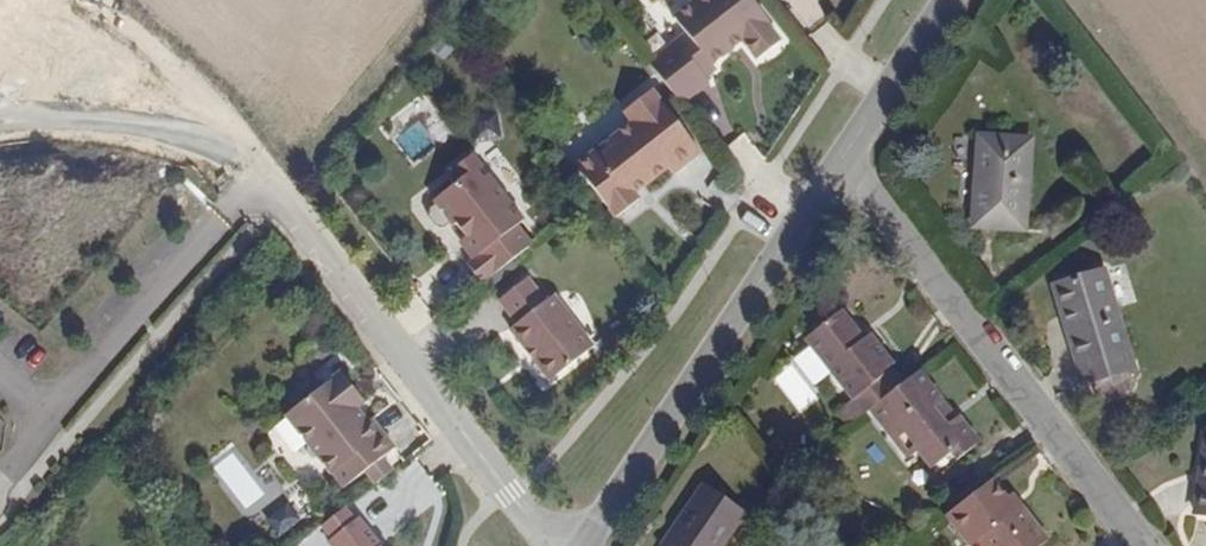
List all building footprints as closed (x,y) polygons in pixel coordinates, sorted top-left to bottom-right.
[(643,70),(675,111),(706,87),(702,83),(712,75),(707,70),(737,47),(751,65),(778,45),(743,0),(691,0),(663,21),(679,41),(643,70)] [(626,126),(566,169),(605,224),(634,204),(629,197),(661,175),(667,184),(697,162),(647,91),(616,113),(626,126)] [(972,136),(965,232),(1023,236),(1030,140),(972,136)] [(457,268),(473,290),(536,244),(471,154),(441,176),(447,184),(423,202),(455,245),(466,261),(457,268)] [(1049,283),(1077,392),(1134,377),(1107,268),(1049,283)] [(503,331),(544,386),(589,352),(547,296),(538,303),(523,282),(494,304),(511,325),(503,331)] [(831,315),(799,341),(849,403),(891,370),(863,335),(853,343),(831,315)] [(916,374),(863,415),(902,465),(916,455),(930,474),(969,444),(916,374)] [(360,408),(335,376),(279,420),(338,494),(359,477),(377,463),(388,454),(354,412),(360,408)] [(1199,429),(1184,517),(1205,521),(1205,430),(1199,429)] [(246,509),(265,494),(226,446),(207,462),(246,509)] [(377,463),(359,477),(371,492),(389,479),(377,463)] [(938,518),(958,545),(1046,545),(1047,545),(1011,493),(1003,499),(991,481),(938,518)] [(658,545),(725,545),(743,518),(696,487),(658,545)] [(288,508),(268,520),(278,536),(298,524),(288,508)] [(354,519),(322,545),(376,545),(354,519)]
